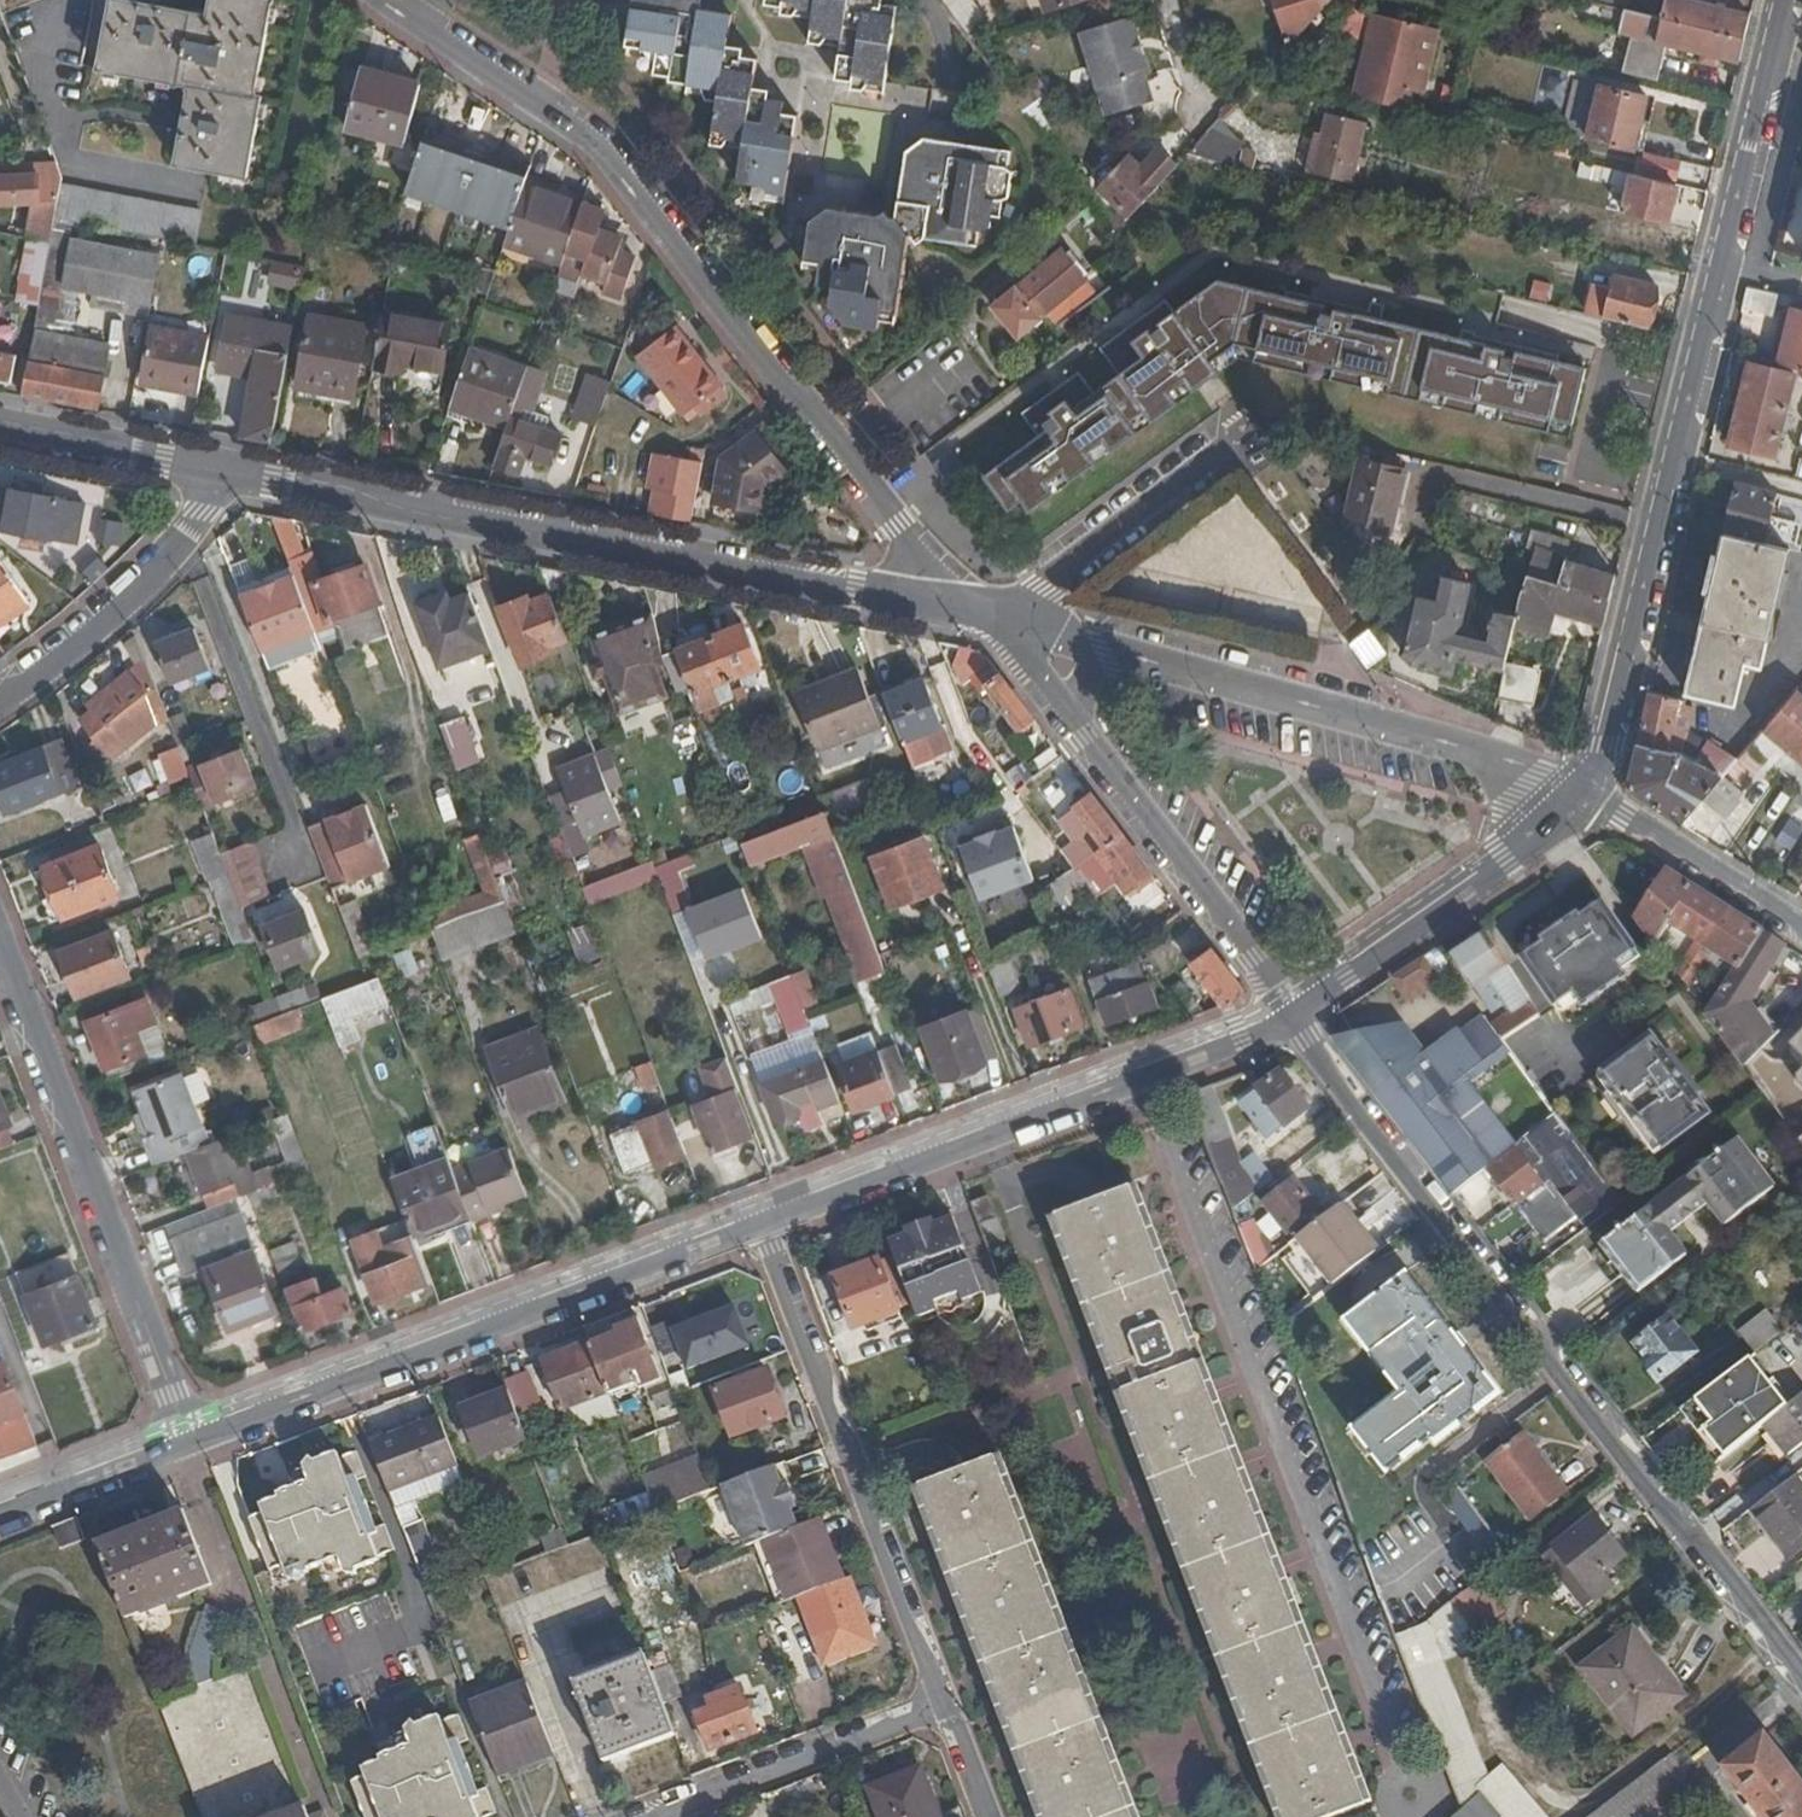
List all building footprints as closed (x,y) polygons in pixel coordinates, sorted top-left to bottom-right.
[(179,160),(249,174),(264,92),(258,90),(273,0),(212,0),(209,11),(150,0),(114,0),(102,65),(194,84),(179,160)] [(789,99),(771,96),(769,108),(754,105),(757,93),(761,58),(747,55),(747,46),(730,43),(734,14),(700,8),(699,19),(684,17),(686,6),(686,0),(656,0),(655,0),(652,0),(639,0),(632,51),(644,53),(647,60),(661,63),(660,70),(675,73),(674,81),(690,84),(689,92),(706,96),(710,100),(720,102),(715,144),(745,149),(742,180),(758,183),(756,195),(787,198),(802,111),(788,108),(789,99)] [(854,84),(888,89),(902,0),(900,0),(791,0),(789,11),(820,16),(817,38),(847,44),(847,50),(859,52),(854,84)] [(965,21),(982,8),(976,0),(949,0),(965,21)] [(1295,38),(1331,0),(1284,0),(1295,38)] [(1703,0),(1670,0),(1666,16),(1746,36),(1752,12),(1703,0)] [(700,8),(686,6),(684,17),(699,19),(700,8)] [(1424,18),(1376,6),(1365,49),(1371,50),(1362,86),(1404,97),(1409,79),(1424,18)] [(1666,16),(1634,8),(1629,31),(1642,35),(1634,64),(1669,73),(1677,44),(1712,53),(1725,57),(1740,61),(1746,36),(1666,16)] [(1155,71),(1137,13),(1084,29),(1111,112),(1157,97),(1149,73),(1155,71)] [(1437,21),(1424,18),(1409,79),(1421,82),(1437,21)] [(1725,57),(1712,53),(1710,59),(1723,62),(1725,57)] [(423,81),(343,58),(333,112),(408,134),(423,81)] [(1649,95),(1582,78),(1567,130),(1636,147),(1649,95)] [(1025,102),(1035,116),(1056,101),(1059,98),(1049,84),(1025,102)] [(771,96),(757,93),(754,105),(769,108),(771,96)] [(1056,101),(1035,116),(1049,134),(1069,119),(1056,101)] [(1242,105),(1237,101),(1213,127),(1219,129),(1242,105)] [(1351,174),(1365,117),(1330,108),(1315,165),(1351,174)] [(428,127),(426,133),(528,169),(531,163),(428,127)] [(1213,127),(1205,135),(1193,148),(1232,158),(1244,141),(1219,129),(1213,127)] [(899,314),(914,229),(973,237),(975,222),(983,224),(987,224),(995,218),(1000,193),(1009,187),(1016,145),(929,130),(912,142),(901,208),(834,199),(816,212),(809,259),(825,261),(824,276),(839,279),(837,294),(851,314),(884,318),(885,312),(899,314)] [(528,169),(426,133),(410,184),(512,220),(527,173),(528,169)] [(1135,155),(1103,188),(1123,208),(1130,215),(1144,200),(1180,162),(1163,147),(1145,164),(1135,155)] [(52,238),(56,215),(62,181),(63,174),(59,162),(40,163),(40,173),(0,174),(0,201),(36,199),(29,234),(52,238)] [(1658,218),(1669,220),(1679,183),(1629,170),(1627,180),(1635,182),(1628,210),(1629,210),(1622,237),(1651,245),(1658,218)] [(584,194),(527,173),(512,220),(504,241),(561,260),(583,197),(584,194)] [(62,181),(56,215),(75,218),(142,232),(163,236),(196,242),(202,209),(62,181)] [(605,205),(583,197),(561,260),(558,272),(625,296),(639,252),(626,247),(629,236),(598,226),(605,205)] [(1130,215),(1123,208),(1112,219),(1118,227),(1130,215)] [(52,238),(41,302),(25,392),(96,406),(110,342),(71,334),(56,331),(63,289),(75,218),(56,215),(52,238)] [(983,224),(975,222),(973,237),(981,238),(983,224)] [(28,234),(17,297),(41,302),(52,238),(29,234),(28,234)] [(138,251),(77,240),(69,290),(78,291),(92,294),(91,303),(127,309),(138,251)] [(1068,248),(997,302),(1021,334),(1090,277),(1068,248)] [(160,256),(138,251),(127,309),(136,310),(138,300),(151,302),(160,256)] [(286,259),(262,255),(256,289),(279,295),(286,259)] [(1015,449),(960,488),(994,534),(1224,370),(1218,358),(1236,339),(1257,344),(1255,355),(1552,428),(1555,416),(1576,419),(1589,365),(1560,359),(1562,353),(1538,346),(1536,354),(1476,339),(1479,329),(1465,326),(1464,334),(1384,315),(1388,301),(1369,297),(1367,310),(1308,296),(1310,290),(1288,281),(1287,287),(1221,272),(1125,332),(1117,324),(1101,338),(1120,363),(1095,383),(1080,363),(1071,369),(1078,382),(1064,394),(1055,382),(998,426),(1015,449)] [(1615,289),(1597,285),(1590,310),(1650,325),(1660,284),(1620,273),(1615,289)] [(1781,292),(1749,284),(1744,303),(1777,311),(1781,292)] [(69,290),(63,289),(56,331),(71,334),(78,291),(69,290)] [(453,321),(383,307),(373,363),(403,369),(443,377),(453,321)] [(1794,307),(1781,360),(1801,366),(1801,309),(1794,307)] [(367,322),(313,312),(299,382),(355,393),(367,322)] [(230,314),(220,366),(240,369),(250,318),(230,314)] [(294,325),(250,318),(240,369),(256,372),(245,434),(272,439),(294,325)] [(181,379),(181,385),(200,389),(210,333),(154,324),(144,371),(181,379)] [(677,325),(639,354),(683,412),(721,384),(677,325)] [(528,363),(470,343),(450,404),(481,414),(508,424),(514,405),(528,363)] [(12,378),(16,350),(0,347),(0,375),(12,378)] [(1777,451),(1786,411),(1797,373),(1750,360),(1730,440),(1777,451)] [(403,369),(373,363),(371,369),(402,376),(403,369)] [(589,376),(575,413),(596,420),(609,384),(609,383),(589,376)] [(450,404),(448,411),(478,422),(481,414),(450,404)] [(514,405),(508,424),(495,461),(520,469),(526,450),(554,458),(563,429),(520,414),(522,408),(514,405)] [(770,484),(791,468),(758,424),(720,452),(712,498),(764,508),(770,484)] [(687,516),(699,457),(657,449),(646,509),(687,516)] [(1403,465),(1359,454),(1347,508),(1390,519),(1403,465)] [(1779,490),(1738,480),(1726,529),(1767,539),(1779,490)] [(0,486),(0,533),(1,528),(79,542),(86,502),(58,496),(59,493),(13,485),(11,489),(0,486)] [(297,515),(273,510),(295,569),(309,604),(315,620),(318,627),(335,621),(332,612),(381,593),(382,593),(367,556),(324,573),(314,547),(309,548),(297,515)] [(1573,541),(1535,529),(1530,547),(1537,549),(1538,545),(1569,555),(1573,541)] [(1725,529),(1707,601),(1698,639),(1749,660),(1764,666),(1793,546),(1767,539),(1726,529),(1725,529)] [(1538,545),(1537,549),(1532,570),(1613,595),(1618,571),(1569,555),(1538,545)] [(28,596),(0,558),(0,615),(28,596)] [(295,569),(242,589),(270,662),(324,642),(318,627),(315,620),(309,604),(295,569)] [(1613,595),(1532,570),(1520,613),(1518,620),(1550,630),(1559,606),(1607,621),(1613,595)] [(1420,586),(1410,621),(1443,665),(1452,668),(1456,653),(1505,667),(1507,657),(1518,620),(1520,613),(1498,605),(1489,634),(1478,631),(1461,626),(1463,618),(1472,580),(1443,571),(1438,591),(1420,586)] [(549,651),(546,643),(568,635),(554,600),(551,590),(528,598),(525,592),(497,602),(521,662),(549,651)] [(494,647),(473,591),(446,601),(442,592),(419,601),(444,666),(494,647)] [(654,601),(590,625),(600,653),(646,635),(667,695),(668,694),(672,693),(660,662),(668,659),(663,647),(660,631),(659,615),(654,601)] [(1498,605),(1487,602),(1480,623),(1478,631),(1489,634),(1498,605)] [(713,628),(711,629),(728,674),(761,662),(745,618),(713,630),(713,628)] [(1480,623),(1463,618),(1461,626),(1478,631),(1480,623)] [(1417,652),(1416,658),(1443,665),(1410,621),(1404,647),(1417,652)] [(173,675),(211,662),(196,623),(159,638),(173,675)] [(1369,623),(1349,637),(1356,646),(1368,663),(1388,648),(1369,623)] [(124,636),(136,667),(148,656),(136,626),(124,636)] [(668,659),(678,686),(685,684),(683,682),(691,679),(702,707),(735,694),(734,690),(728,674),(711,629),(663,647),(668,659)] [(592,656),(598,672),(604,670),(607,669),(622,711),(667,695),(646,635),(600,653),(592,656)] [(1749,660),(1698,639),(1691,667),(1744,681),(1749,660)] [(158,720),(170,750),(183,745),(170,714),(148,656),(136,667),(133,670),(134,673),(84,717),(116,755),(158,720)] [(1507,657),(1505,667),(1498,693),(1534,703),(1544,668),(1507,657)] [(979,672),(1017,721),(1033,710),(993,659),(978,671),(979,672)] [(821,742),(882,720),(860,660),(798,683),(821,742)] [(1739,703),(1744,681),(1691,667),(1686,689),(1739,703)] [(925,675),(888,689),(914,761),(952,746),(925,675)] [(1768,722),(1801,750),(1801,690),(1798,686),(1792,694),(1768,722)] [(1651,687),(1629,782),(1685,819),(1704,797),(1726,772),(1740,755),(1713,736),(1698,757),(1684,748),(1696,702),(1682,699),(1682,695),(1651,687)] [(734,690),(735,694),(742,712),(754,707),(750,698),(743,693),(739,688),(734,690)] [(187,707),(170,714),(183,745),(188,743),(198,738),(187,707)] [(462,772),(487,761),(467,716),(442,727),(462,772)] [(579,727),(584,749),(602,744),(596,723),(579,727)] [(34,797),(79,779),(62,737),(49,743),(0,761),(0,784),(8,806),(34,797)] [(190,765),(196,781),(197,783),(205,804),(258,781),(242,742),(195,763),(190,765)] [(188,743),(183,745),(190,765),(195,763),(188,743)] [(624,779),(611,746),(560,766),(568,787),(550,793),(565,831),(574,854),(592,847),(586,832),(623,818),(610,785),(624,779)] [(161,753),(171,785),(191,778),(181,747),(161,753)] [(1015,777),(1020,784),(1021,784),(1028,779),(1023,771),(1015,777)] [(1744,787),(1726,772),(1704,797),(1723,813),(1744,787)] [(1014,778),(1024,792),(1026,790),(1021,784),(1020,784),(1015,777),(1014,778)] [(1028,779),(1021,784),(1026,790),(1032,785),(1028,779)] [(826,796),(834,815),(874,799),(866,780),(826,796)] [(1076,802),(1085,814),(1098,831),(1105,841),(1124,829),(1093,788),(1076,802)] [(771,790),(731,806),(740,830),(743,837),(783,821),(771,790)] [(367,800),(309,823),(333,884),(391,862),(367,800)] [(743,837),(752,859),(817,834),(838,888),(832,890),(864,974),(888,965),(833,822),(827,805),(743,837)] [(1085,814),(1071,824),(1084,839),(1098,831),(1085,814)] [(963,845),(983,898),(1036,878),(1017,825),(999,832),(998,829),(980,836),(981,839),(963,845)] [(213,826),(196,833),(211,874),(229,867),(222,850),(213,826)] [(1115,854),(1135,880),(1153,866),(1124,829),(1105,841),(1115,854)] [(465,836),(484,887),(427,910),(433,925),(505,898),(498,879),(488,852),(480,830),(465,836)] [(944,881),(925,830),(872,849),(891,901),(944,881)] [(574,854),(565,831),(554,835),(566,870),(578,865),(574,854)] [(1098,831),(1084,839),(1067,848),(1069,851),(1074,860),(1105,841),(1098,831)] [(222,850),(229,867),(245,907),(274,895),(252,840),(251,838),(222,850)] [(1115,854),(1105,841),(1074,860),(1082,871),(1115,854)] [(101,844),(46,865),(55,890),(63,911),(64,913),(119,893),(101,844)] [(506,846),(488,852),(498,879),(516,872),(506,846)] [(690,849),(673,856),(677,868),(694,861),(690,849)] [(742,884),(691,901),(677,868),(673,856),(673,855),(656,862),(674,909),(687,904),(705,952),(760,931),(742,884)] [(1067,865),(1038,883),(1051,915),(1069,909),(1066,900),(1061,885),(1082,871),(1074,860),(1067,865)] [(1695,882),(1670,866),(1640,916),(1659,943),(1672,920),(1695,882)] [(211,874),(209,875),(236,942),(256,935),(245,907),(229,867),(211,874)] [(1082,871),(1061,885),(1066,900),(1092,884),(1082,871)] [(1729,904),(1695,882),(1672,920),(1706,943),(1729,904)] [(55,890),(46,894),(54,914),(63,911),(55,890)] [(505,898),(433,925),(445,956),(517,927),(505,898)] [(1557,935),(1545,943),(1525,957),(1524,958),(1558,1006),(1559,1006),(1577,992),(1583,1000),(1586,1004),(1630,972),(1627,969),(1621,960),(1640,945),(1606,899),(1585,914),(1572,924),(1567,919),(1553,929),(1557,935)] [(1764,927),(1729,904),(1706,943),(1741,965),(1764,927)] [(283,959),(322,944),(307,906),(268,921),(283,959)] [(1585,914),(1581,909),(1567,919),(1572,924),(1585,914)] [(582,967),(606,957),(592,923),(569,932),(582,967)] [(1764,927),(1741,965),(1711,1014),(1750,1067),(1765,1050),(1778,1037),(1753,1002),(1789,943),(1764,927)] [(79,991),(130,972),(113,928),(63,948),(79,991)] [(1557,935),(1553,929),(1541,938),(1545,943),(1557,935)] [(1130,935),(1129,935),(1134,942),(1142,936),(1137,930),(1130,935)] [(1455,952),(1476,984),(1478,983),(1492,973),(1515,1006),(1507,1012),(1493,1022),(1502,1034),(1539,1006),(1488,930),(1455,952)] [(1142,936),(1134,942),(1139,949),(1147,942),(1142,936)] [(1689,953),(1697,959),(1706,943),(1698,938),(1689,953)] [(1017,944),(988,957),(1000,989),(1022,981),(1013,956),(1020,953),(1017,944)] [(1213,945),(1193,960),(1222,999),(1236,994),(1243,984),(1213,945)] [(1646,954),(1640,945),(1621,960),(1627,969),(1646,954)] [(1440,975),(1426,953),(1393,974),(1411,995),(1440,975)] [(1697,959),(1689,953),(1679,970),(1685,979),(1697,959)] [(1137,958),(1124,964),(1130,978),(1143,973),(1137,958)] [(1702,963),(1697,959),(1685,979),(1689,984),(1702,963)] [(1149,979),(1146,980),(1143,973),(1130,978),(1124,964),(1091,976),(1106,1019),(1157,1000),(1149,979)] [(773,978),(791,1024),(812,1016),(811,1014),(795,971),(773,978)] [(370,978),(325,994),(333,1014),(343,1041),(364,1033),(357,1013),(391,1001),(380,973),(370,978)] [(1478,983),(1495,1006),(1500,1003),(1507,1012),(1515,1006),(1492,973),(1478,983)] [(1179,1001),(1178,1001),(1187,1013),(1205,1006),(1183,976),(1168,987),(1179,1001)] [(305,980),(278,990),(285,1010),(313,999),(307,984),(305,980)] [(319,980),(307,984),(313,999),(324,995),(319,980)] [(1081,1021),(1065,982),(1017,1001),(1031,1041),(1081,1021)] [(278,990),(255,999),(262,1019),(285,1010),(278,990)] [(1583,1000),(1577,992),(1559,1006),(1562,1009),(1570,1009),(1583,1000)] [(313,999),(285,1010),(262,1019),(257,1021),(261,1030),(264,1039),(333,1014),(325,994),(324,995),(313,999)] [(148,995),(88,1018),(111,1077),(170,1054),(148,995)] [(947,1073),(987,1057),(967,1007),(928,1022),(947,1073)] [(826,1009),(811,1014),(812,1016),(816,1026),(830,1020),(826,1009)] [(1423,1038),(1371,1076),(1455,1187),(1490,1162),(1558,1110),(1502,1034),(1493,1022),(1486,1012),(1433,1051),(1423,1038)] [(1341,1035),(1341,1036),(1371,1076),(1423,1038),(1408,1018),(1341,1035)] [(536,1025),(487,1046),(512,1110),(562,1090),(536,1025)] [(1654,1032),(1606,1068),(1620,1087),(1613,1092),(1609,1096),(1639,1138),(1643,1135),(1650,1130),(1665,1149),(1713,1115),(1696,1093),(1688,1082),(1693,1077),(1681,1061),(1676,1064),(1669,1054),(1654,1032)] [(790,1038),(755,1051),(764,1078),(799,1065),(790,1038)] [(645,1044),(632,1049),(640,1070),(653,1065),(645,1044)] [(843,1059),(860,1105),(898,1091),(881,1044),(843,1059)] [(1674,1051),(1669,1054),(1676,1064),(1681,1061),(1674,1051)] [(711,1063),(719,1085),(738,1078),(730,1055),(711,1063)] [(799,1065),(764,1078),(780,1118),(810,1107),(812,1113),(823,1108),(821,1102),(842,1095),(827,1055),(799,1065)] [(1262,1115),(1275,1132),(1311,1103),(1283,1067),(1245,1099),(1259,1117),(1262,1115)] [(141,1124),(155,1160),(183,1150),(210,1139),(182,1068),(136,1086),(150,1121),(141,1124)] [(1604,1069),(1602,1076),(1613,1092),(1620,1087),(1606,1068),(1604,1069)] [(1693,1077),(1688,1082),(1696,1093),(1701,1089),(1693,1077)] [(1216,1082),(1193,1091),(1236,1207),(1252,1194),(1263,1186),(1250,1163),(1248,1159),(1241,1162),(1216,1082)] [(736,1088),(697,1103),(714,1147),(736,1139),(753,1132),(736,1088)] [(9,1119),(0,1097),(0,1123),(5,1121),(9,1119)] [(657,1156),(659,1162),(689,1150),(671,1105),(610,1129),(625,1168),(657,1156)] [(812,1113),(810,1107),(780,1118),(782,1124),(812,1113)] [(288,1109),(275,1115),(288,1148),(304,1142),(291,1109),(288,1109)] [(1622,1199),(1574,1132),(1545,1154),(1535,1142),(1564,1119),(1558,1110),(1490,1162),(1555,1250),(1622,1199)] [(421,1163),(392,1172),(414,1230),(433,1222),(431,1216),(467,1202),(452,1163),(435,1116),(408,1128),(421,1163)] [(1574,1132),(1564,1119),(1535,1142),(1545,1154),(1574,1132)] [(12,1140),(5,1121),(0,1123),(0,1145),(12,1140)] [(210,1139),(183,1150),(205,1206),(233,1196),(250,1190),(278,1179),(313,1167),(313,1165),(304,1142),(288,1148),(292,1159),(258,1172),(242,1127),(210,1139)] [(1643,1135),(1655,1151),(1657,1152),(1660,1153),(1665,1149),(1650,1130),(1643,1135)] [(1703,1166),(1696,1171),(1604,1242),(1625,1270),(1639,1287),(1641,1290),(1690,1252),(1689,1252),(1671,1228),(1684,1218),(1696,1209),(1709,1199),(1726,1221),(1728,1222),(1777,1184),(1740,1137),(1703,1166)] [(719,1157),(740,1149),(736,1139),(714,1147),(719,1157)] [(509,1142),(452,1163),(467,1202),(473,1218),(508,1204),(507,1199),(527,1191),(509,1142)] [(1263,1154),(1250,1163),(1263,1186),(1276,1176),(1263,1154)] [(1292,1231),(1320,1208),(1295,1175),(1266,1197),(1292,1231)] [(278,1179),(250,1190),(254,1201),(282,1191),(278,1179)] [(1137,1185),(1059,1213),(1110,1349),(1291,1816),(1325,1816),(1372,1799),(1137,1185)] [(990,1192),(973,1199),(988,1240),(1007,1234),(990,1192)] [(1252,1194),(1236,1207),(1263,1279),(1279,1272),(1274,1258),(1285,1254),(1280,1239),(1270,1243),(1252,1194)] [(233,1196),(205,1206),(166,1221),(171,1234),(238,1209),(233,1196)] [(1342,1201),(1301,1232),(1337,1280),(1379,1248),(1342,1201)] [(431,1216),(433,1222),(414,1230),(417,1237),(473,1218),(467,1202),(431,1216)] [(230,1325),(277,1307),(238,1209),(171,1234),(186,1271),(207,1263),(230,1325)] [(911,1228),(891,1236),(920,1312),(940,1305),(965,1296),(983,1289),(972,1259),(966,1261),(961,1247),(967,1245),(955,1212),(937,1219),(911,1228)] [(426,1279),(400,1218),(353,1235),(378,1297),(426,1279)] [(296,1238),(270,1248),(281,1280),(298,1274),(294,1261),(303,1258),(296,1238)] [(859,1324),(901,1307),(883,1256),(839,1273),(859,1324)] [(100,1325),(73,1257),(22,1278),(49,1348),(100,1325)] [(1411,1269),(1348,1317),(1397,1382),(1460,1333),(1411,1269)] [(343,1284),(323,1291),(316,1274),(290,1284),(296,1300),(294,1304),(303,1323),(351,1305),(343,1284)] [(733,1305),(669,1330),(684,1370),(748,1346),(733,1305)] [(1742,1330),(1759,1351),(1787,1329),(1771,1307),(1742,1330)] [(1662,1379),(1698,1351),(1673,1316),(1639,1342),(1651,1358),(1648,1360),(1662,1379)] [(612,1332),(586,1343),(605,1392),(631,1381),(634,1387),(656,1378),(648,1358),(645,1359),(638,1340),(642,1338),(634,1320),(611,1328),(612,1332)] [(1438,1439),(1503,1390),(1460,1333),(1397,1382),(1401,1387),(1354,1425),(1388,1469),(1433,1435),(1438,1439)] [(538,1360),(560,1411),(605,1392),(586,1343),(585,1341),(538,1360)] [(1759,1351),(1754,1355),(1777,1385),(1792,1404),(1796,1400),(1759,1351)] [(39,1443),(5,1354),(0,1356),(0,1359),(1,1361),(0,1361),(0,1458),(39,1443)] [(1741,1365),(1690,1405),(1713,1434),(1730,1455),(1736,1451),(1768,1424),(1792,1404),(1777,1385),(1754,1355),(1741,1365)] [(747,1365),(745,1361),(730,1367),(731,1370),(747,1365)] [(747,1365),(731,1370),(734,1378),(749,1372),(747,1365)] [(784,1413),(766,1366),(749,1372),(734,1378),(713,1386),(731,1433),(784,1413)] [(507,1379),(508,1383),(525,1427),(547,1418),(529,1370),(507,1379)] [(1294,1382),(1297,1391),(1306,1389),(1302,1380),(1294,1382)] [(466,1398),(485,1449),(528,1433),(525,1427),(508,1383),(466,1398)] [(652,1398),(657,1412),(677,1404),(674,1397),(671,1390),(652,1398)] [(1792,1404),(1768,1424),(1790,1454),(1801,1445),(1801,1395),(1796,1400),(1792,1404)] [(1690,1405),(1685,1409),(1724,1460),(1730,1455),(1713,1434),(1690,1405)] [(443,1413),(373,1440),(392,1488),(461,1462),(443,1413)] [(1535,1516),(1569,1489),(1526,1432),(1492,1459),(1535,1516)] [(39,1443),(0,1458),(0,1469),(43,1453),(39,1443)] [(298,1482),(299,1488),(264,1501),(267,1510),(253,1515),(273,1566),(286,1561),(290,1569),(308,1562),(309,1565),(342,1554),(348,1569),(358,1573),(362,1566),(382,1558),(382,1554),(397,1548),(388,1523),(379,1526),(360,1478),(369,1474),(359,1448),(342,1455),(340,1450),(319,1459),(314,1456),(307,1463),(312,1476),(298,1482)] [(1049,1816),(1137,1816),(995,1451),(923,1480),(1049,1816)] [(698,1455),(642,1478),(656,1513),(712,1490),(698,1455)] [(781,1461),(728,1480),(750,1541),(768,1534),(802,1521),(796,1503),(802,1501),(794,1476),(787,1479),(781,1461)] [(461,1462),(392,1488),(399,1507),(469,1482),(461,1462)] [(1801,1548),(1801,1481),(1799,1477),(1759,1508),(1794,1554),(1801,1548)] [(611,1506),(593,1513),(599,1530),(618,1523),(611,1506)] [(1609,1565),(1628,1550),(1596,1510),(1545,1552),(1557,1568),(1569,1559),(1600,1599),(1621,1581),(1609,1565)] [(178,1512),(175,1513),(203,1586),(206,1585),(178,1512)] [(175,1513),(99,1542),(127,1616),(203,1586),(175,1513)] [(802,1521),(768,1534),(792,1595),(800,1592),(844,1576),(821,1514),(802,1521)] [(61,1545),(85,1536),(77,1517),(54,1526),(61,1545)] [(565,1526),(544,1533),(549,1549),(571,1541),(565,1526)] [(694,1544),(682,1549),(686,1565),(701,1559),(694,1544)] [(1496,1564),(1451,1598),(1463,1611),(1469,1617),(1478,1635),(1514,1607),(1502,1592),(1511,1584),(1496,1564)] [(824,1661),(873,1641),(848,1574),(844,1576),(800,1592),(824,1661)] [(1425,1618),(1398,1631),(1463,1806),(1483,1789),(1481,1785),(1491,1776),(1435,1633),(1463,1611),(1451,1598),(1425,1618)] [(1590,1665),(1639,1728),(1681,1694),(1666,1675),(1655,1662),(1660,1658),(1638,1629),(1590,1665)] [(575,1678),(607,1759),(678,1731),(666,1699),(655,1670),(646,1650),(575,1678)] [(674,1663),(655,1670),(666,1699),(685,1692),(674,1663)] [(1678,1666),(1666,1675),(1681,1694),(1693,1685),(1678,1666)] [(713,1747),(758,1728),(740,1682),(694,1700),(713,1747)] [(530,1683),(474,1704),(499,1774),(538,1759),(557,1752),(530,1683)] [(399,1751),(364,1764),(366,1771),(353,1776),(369,1816),(437,1816),(440,1816),(482,1816),(495,1812),(487,1788),(479,1791),(461,1743),(468,1739),(459,1714),(443,1720),(441,1713),(419,1722),(413,1718),(408,1726),(413,1742),(398,1748),(399,1751)] [(1728,1767),(1765,1816),(1801,1816),(1801,1778),(1769,1735),(1728,1767)] [(1695,1777),(1675,1751),(1590,1816),(1645,1816),(1695,1777)] [(541,1768),(538,1759),(499,1774),(503,1783),(541,1768)] [(1483,1789),(1504,1814),(1507,1816),(1552,1816),(1508,1761),(1491,1776),(1481,1785),(1483,1789)] [(932,1806),(917,1767),(872,1784),(884,1816),(942,1816),(937,1804),(932,1806)] [(1451,1816),(1501,1816),(1504,1814),(1483,1789),(1463,1806),(1451,1816)] [(282,1816),(308,1816),(305,1808),(282,1816)]
